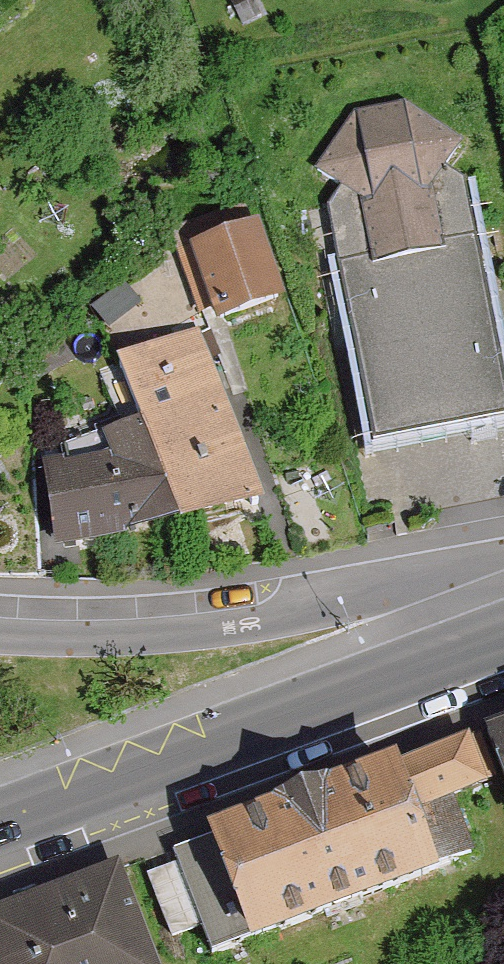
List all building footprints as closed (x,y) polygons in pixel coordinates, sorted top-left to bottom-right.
[(337,267),(375,452),(503,428),(503,403),(474,241),(462,182),(443,168),(461,143),(403,107),(353,118),(314,169),(339,194),(328,208),(337,267)] [(184,252),(206,317),(220,312),(222,319),(276,301),(252,230),(184,252)] [(119,287),(103,298),(112,310),(127,299),(119,287)] [(115,361),(142,428),(185,526),(251,504),(203,336),(115,361)] [(59,559),(185,526),(142,428),(33,474),(59,559)] [(490,728),(503,765),(503,723),(490,728)] [(179,863),(149,875),(174,940),(202,929),(213,957),(479,856),(456,795),(494,780),(477,735),(174,851),(179,863)] [(0,913),(0,963),(158,963),(121,867),(0,913)]
